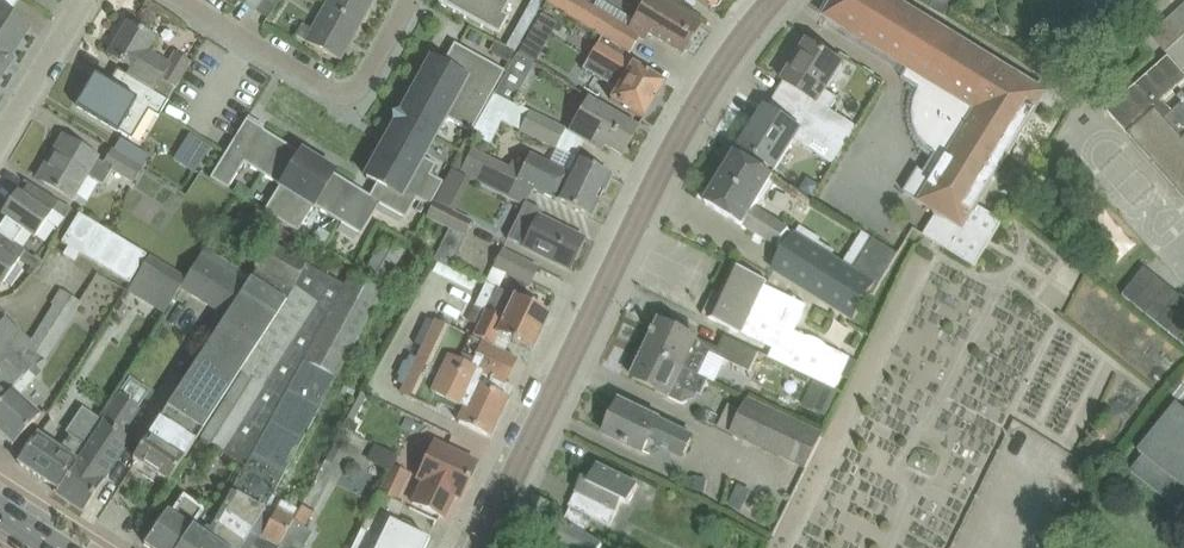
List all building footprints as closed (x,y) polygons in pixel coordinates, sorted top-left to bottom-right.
[(4,72),(5,69),(4,66),(3,64),(28,26),(9,14),(19,0),(0,0),(0,77),(4,72)] [(263,0),(238,0),(255,11),(263,0)] [(326,6),(360,24),(373,0),(329,0),(326,6)] [(439,3),(464,17),(497,35),(498,36),(508,18),(503,15),(510,2),(509,1),(510,0),(440,0),(439,3)] [(545,1),(590,28),(602,36),(630,53),(640,37),(645,39),(648,33),(683,54),(701,24),(680,12),(660,0),(644,0),(628,27),(600,11),(594,7),(582,0),(546,0),(545,1)] [(711,10),(714,7),(718,6),(721,1),(721,0),(698,0),(711,10)] [(825,18),(845,30),(903,66),(909,70),(902,80),(919,91),(916,97),(914,103),(913,110),(913,116),(913,123),(915,129),(917,135),(920,141),(924,146),(929,151),(934,154),(923,173),(918,171),(905,192),(920,201),(920,202),(939,214),(926,236),(925,236),(932,240),(932,241),(938,244),(976,267),(990,245),(992,241),(1005,220),(978,203),(1005,160),(1046,94),(896,0),(836,0),(825,18)] [(1147,0),(1098,0),(1115,22),(1135,6),(1137,8),(1147,0)] [(296,36),(306,41),(340,60),(360,24),(326,6),(312,29),(303,24),(296,36)] [(128,23),(109,55),(134,70),(130,76),(135,79),(168,99),(191,62),(176,52),(168,65),(146,52),(154,39),(128,23)] [(599,42),(583,69),(616,89),(610,99),(623,107),(643,119),(665,83),(626,59),(630,53),(602,36),(599,42)] [(524,40),(515,54),(533,65),(535,61),(541,51),(541,50),(524,40)] [(784,80),(784,81),(789,85),(811,99),(802,114),(821,125),(846,141),(856,126),(829,110),(837,98),(825,90),(841,63),(829,55),(809,42),(797,60),(803,64),(790,84),(784,80)] [(430,140),(432,136),(434,131),(443,115),(472,131),(472,130),(485,108),(505,71),(458,46),(454,43),(442,66),(442,67),(434,81),(423,75),(419,83),(422,84),(415,97),(412,95),(412,96),(402,114),(400,119),(398,123),(397,123),(392,132),(387,141),(389,143),(382,156),(379,154),(375,162),(388,169),(379,183),(379,182),(370,196),(352,185),(332,217),(361,235),(381,203),(405,217),(416,198),(430,205),(436,194),(443,183),(429,176),(434,166),(420,158),(430,140)] [(505,46),(500,55),(510,60),(515,52),(506,46),(505,46)] [(1183,94),(1179,98),(1183,103),(1173,111),(1162,101),(1183,82),(1183,74),(1169,57),(1107,111),(1183,198),(1183,94)] [(95,77),(78,106),(119,131),(131,139),(132,137),(128,135),(145,108),(159,116),(169,99),(168,99),(135,79),(130,76),(117,68),(108,83),(108,85),(95,77)] [(505,74),(494,93),(512,102),(522,84),(505,74)] [(494,93),(483,112),(502,122),(503,121),(556,148),(565,129),(512,102),(494,93)] [(639,126),(619,114),(589,97),(569,132),(597,148),(600,143),(622,156),(639,126)] [(793,140),(803,146),(834,165),(838,157),(836,156),(846,141),(802,114),(795,126),(766,108),(741,147),(775,169),(793,140)] [(483,112),(470,135),(490,145),(502,122),(483,112)] [(250,117),(249,116),(210,178),(228,189),(244,163),(262,174),(282,142),(264,131),(264,130),(263,129),(261,132),(255,129),(257,126),(250,122),(251,121),(248,120),(250,117)] [(46,164),(38,178),(73,199),(88,176),(103,185),(112,169),(132,181),(141,167),(139,165),(136,164),(120,154),(114,151),(114,150),(112,149),(104,162),(97,157),(98,157),(83,148),(63,136),(62,137),(64,138),(49,165),(46,164)] [(121,140),(114,151),(120,154),(136,164),(139,165),(141,167),(147,156),(121,140)] [(300,153),(282,142),(262,174),(280,186),(265,211),(281,221),(319,160),(319,159),(317,162),(314,161),(308,157),(306,160),(300,156),(302,153),(300,152),(300,153)] [(470,152),(460,174),(471,180),(523,205),(524,206),(525,202),(532,189),(555,200),(569,207),(591,218),(601,197),(612,176),(590,165),(576,158),(568,174),(530,154),(527,160),(524,166),(521,172),(510,167),(472,148),(470,152)] [(774,176),(758,166),(737,154),(707,204),(778,247),(788,230),(754,209),(774,176)] [(320,160),(319,160),(281,221),(298,232),(314,206),(332,217),(352,185),(334,174),(334,173),(333,172),(331,175),(325,172),(327,169),(320,165),(320,164),(318,163),(320,160)] [(14,243),(23,229),(35,237),(53,210),(59,201),(50,196),(41,208),(17,191),(2,213),(7,217),(0,226),(0,233),(14,243)] [(59,201),(53,210),(64,218),(70,208),(59,201)] [(448,229),(434,260),(450,268),(472,221),(434,201),(426,218),(448,229)] [(584,239),(562,228),(539,217),(543,211),(525,202),(524,206),(523,205),(507,238),(569,269),(584,239)] [(146,254),(119,237),(79,213),(62,241),(69,246),(81,253),(101,266),(129,283),(146,254)] [(319,227),(312,239),(323,245),(330,234),(319,227)] [(853,320),(870,292),(874,295),(899,254),(874,238),(855,270),(796,233),(773,270),(853,320)] [(383,238),(365,272),(386,284),(405,250),(383,238)] [(242,374),(184,464),(198,474),(216,448),(238,462),(232,471),(241,477),(344,285),(307,264),(268,242),(254,268),(248,277),(287,298),(241,373),(242,374)] [(16,244),(8,256),(0,251),(0,283),(2,284),(17,263),(17,262),(20,259),(35,269),(41,262),(25,251),(25,250),(16,244)] [(240,269),(205,248),(180,289),(217,311),(240,269)] [(496,264),(531,280),(537,267),(503,250),(496,264)] [(164,314),(186,278),(149,255),(128,291),(164,314)] [(422,260),(416,271),(447,287),(452,276),(422,260)] [(1180,345),(1183,341),(1183,306),(1130,264),(1110,290),(1180,345)] [(703,315),(724,326),(774,349),(770,358),(836,389),(851,359),(828,347),(824,343),(820,341),(814,339),(806,337),(795,332),(808,305),(767,286),(769,282),(734,266),(721,294),(714,291),(703,315)] [(265,510),(335,376),(384,292),(350,273),(344,285),(241,477),(221,510),(222,510),(211,530),(197,521),(178,547),(242,547),(265,510)] [(169,482),(238,372),(241,373),(287,298),(248,277),(133,459),(169,482)] [(521,318),(541,329),(549,313),(487,284),(478,304),(496,314),(496,313),(518,323),(521,318)] [(28,371),(32,366),(33,367),(34,365),(42,357),(44,359),(71,317),(80,302),(60,290),(53,302),(54,303),(31,340),(5,317),(4,318),(0,323),(0,403),(28,371)] [(498,333),(510,339),(531,349),(541,329),(521,318),(518,323),(496,313),(496,314),(478,304),(470,320),(480,325),(476,334),(493,343),(498,333)] [(399,394),(427,407),(439,413),(442,405),(462,415),(459,422),(490,437),(513,388),(505,384),(517,359),(434,320),(430,328),(427,326),(422,336),(420,335),(415,344),(421,347),(399,394)] [(647,349),(699,374),(706,361),(710,351),(752,371),(761,353),(725,335),(719,348),(661,321),(647,349)] [(634,378),(655,389),(669,395),(668,397),(682,403),(696,399),(698,393),(702,395),(710,379),(699,374),(647,349),(634,378)] [(41,371),(34,365),(33,367),(32,366),(28,371),(35,378),(41,371)] [(13,446),(41,414),(19,396),(35,378),(28,371),(0,403),(0,435),(13,446)] [(341,392),(351,398),(355,390),(344,385),(341,392)] [(103,482),(101,480),(128,439),(121,433),(139,408),(120,395),(103,421),(104,423),(56,493),(83,512),(103,482)] [(806,471),(823,435),(749,400),(732,436),(806,471)] [(621,401),(605,434),(645,453),(651,440),(656,443),(654,447),(680,459),(683,458),(684,456),(694,437),(621,401)] [(706,423),(715,427),(725,405),(716,401),(706,423)] [(1133,470),(1183,511),(1183,409),(1179,405),(1141,452),(1145,455),(1133,470)] [(70,435),(69,436),(57,454),(35,438),(18,463),(57,488),(88,442),(103,421),(82,407),(66,432),(70,435)] [(411,502),(423,507),(444,517),(454,496),(460,499),(470,478),(468,477),(473,466),(475,467),(477,463),(433,442),(415,480),(420,482),(411,502)] [(381,448),(373,464),(389,472),(397,456),(381,448)] [(639,485),(619,475),(598,465),(589,484),(584,481),(585,479),(584,478),(570,507),(610,526),(623,501),(629,504),(639,485)] [(393,466),(380,494),(396,501),(409,473),(393,466)] [(690,479),(689,489),(705,491),(707,479),(694,477),(690,479)] [(352,547),(424,547),(427,542),(405,532),(393,526),(403,505),(396,501),(380,494),(378,493),(352,547)] [(144,543),(151,547),(178,547),(197,521),(211,530),(222,510),(221,510),(208,501),(204,508),(191,500),(183,494),(170,511),(167,509),(157,524),(144,543)] [(281,544),(300,510),(283,500),(274,516),(265,510),(242,547),(279,547),(281,544)] [(293,546),(294,545),(313,511),(302,505),(300,510),(281,544),(279,547),(297,547),(293,546)] [(563,547),(601,547),(603,544),(561,519),(548,539),(563,547)]
